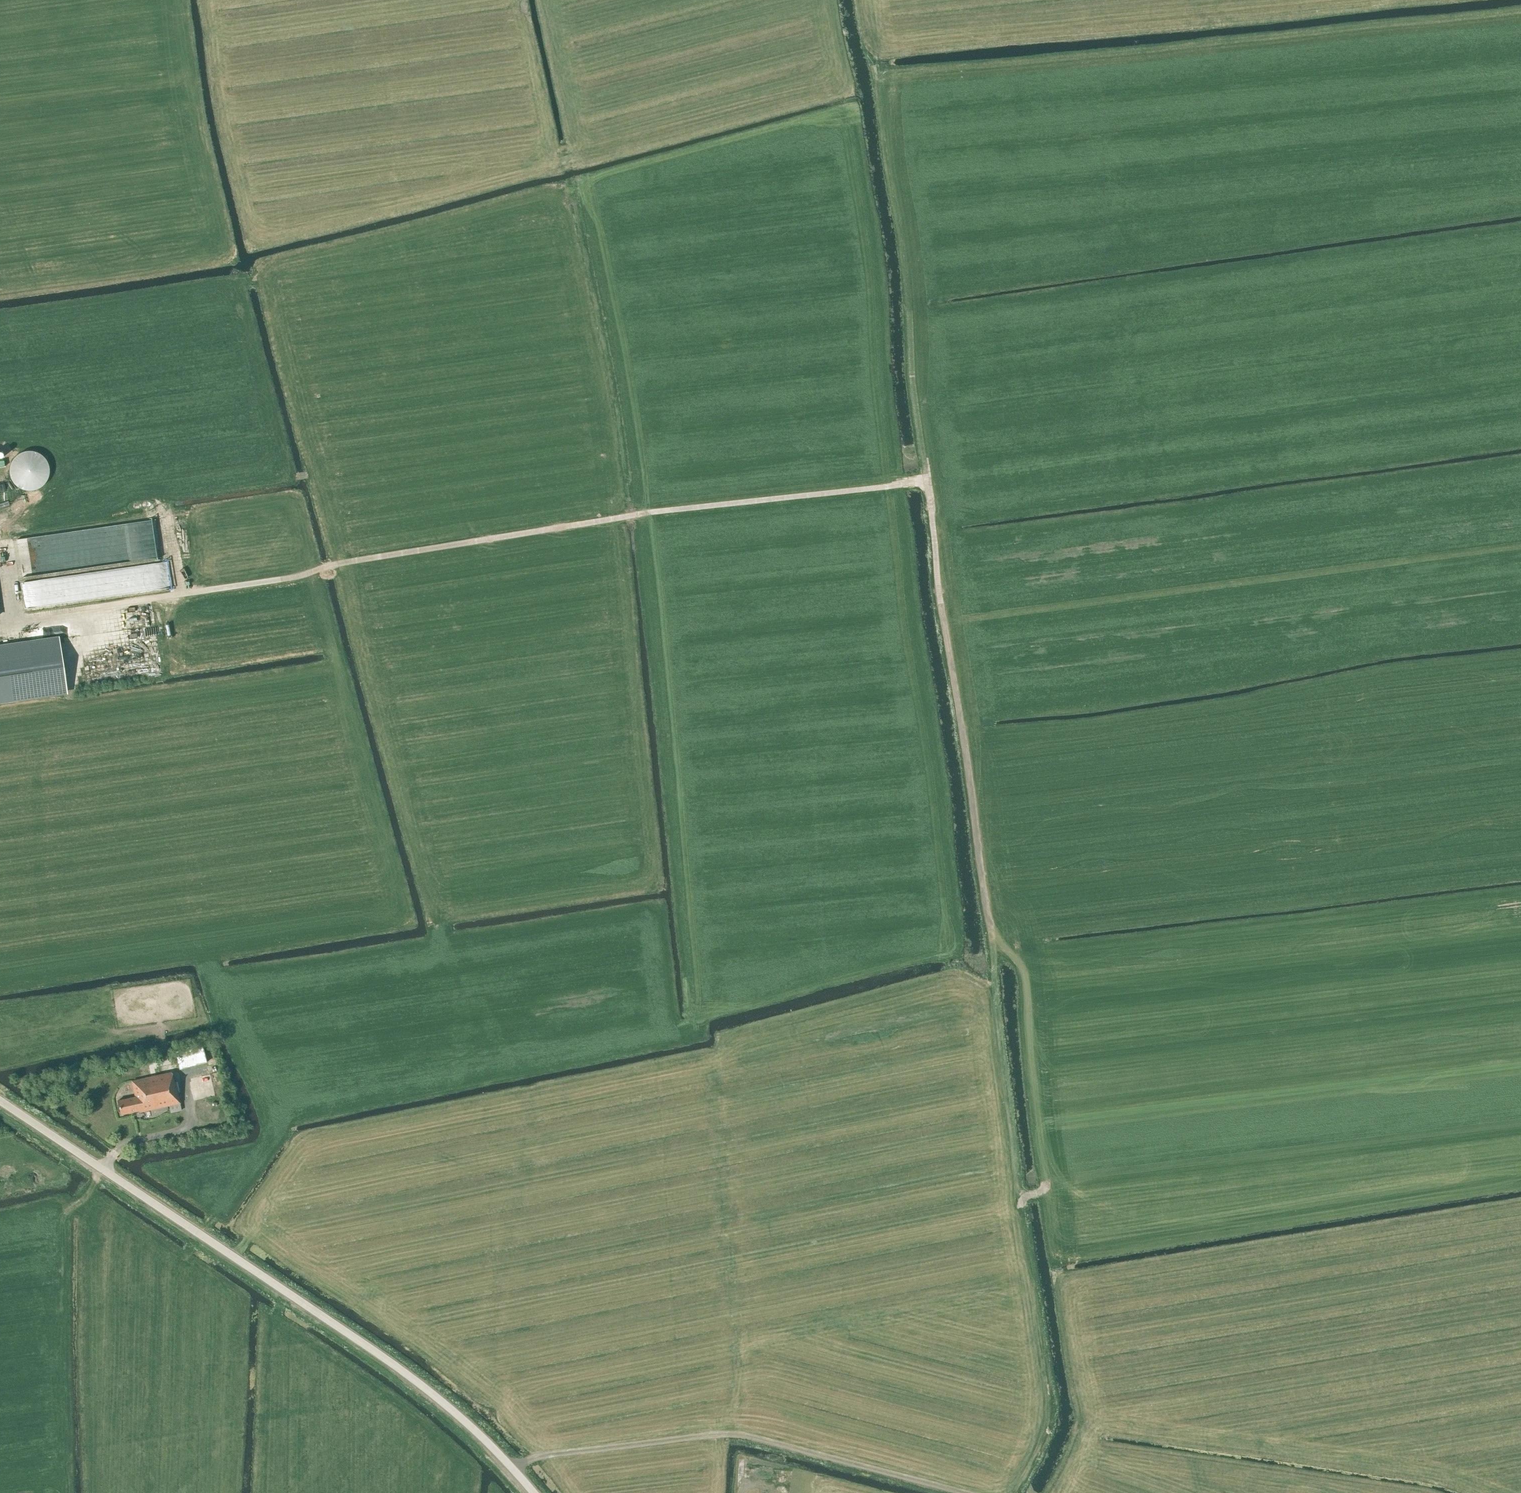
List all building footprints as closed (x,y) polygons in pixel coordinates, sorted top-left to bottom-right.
[(47,457),(11,458),(12,494),(48,492),(47,457)] [(34,551),(32,550),(30,549),(29,548),(27,548),(25,547),(24,547),(22,547),(21,547),(19,547),(17,547),(16,548),(15,548),(14,549),(12,550),(10,551),(8,553),(7,554),(6,555),(5,557),(4,558),(4,559),(3,560),(3,561),(3,562),(3,564),(2,566),(2,568),(3,569),(3,571),(4,573),(4,574),(5,575),(6,577),(7,579),(8,580),(9,581),(11,582),(13,584),(15,585),(18,585),(19,586),(21,586),(23,586),(24,586),(25,585),(27,585),(29,584),(31,583),(33,582),(35,581),(36,579),(37,578),(38,577),(39,576),(39,575),(40,574),(40,573),(40,571),(41,570),(41,569),(41,568),(41,566),(41,565),(41,563),(41,562),(40,561),(40,560),(39,558),(39,557),(38,555),(37,554),(36,553),(35,552),(34,551)] [(29,646),(0,651),(0,702),(37,697),(66,692),(58,642),(29,646)] [(178,1070),(202,1064),(206,1064),(201,1045),(174,1052),(178,1070)] [(174,1082),(172,1072),(132,1081),(136,1097),(118,1101),(121,1115),(139,1111),(139,1112),(169,1105),(171,1113),(182,1111),(180,1103),(175,1082),(174,1082)]
